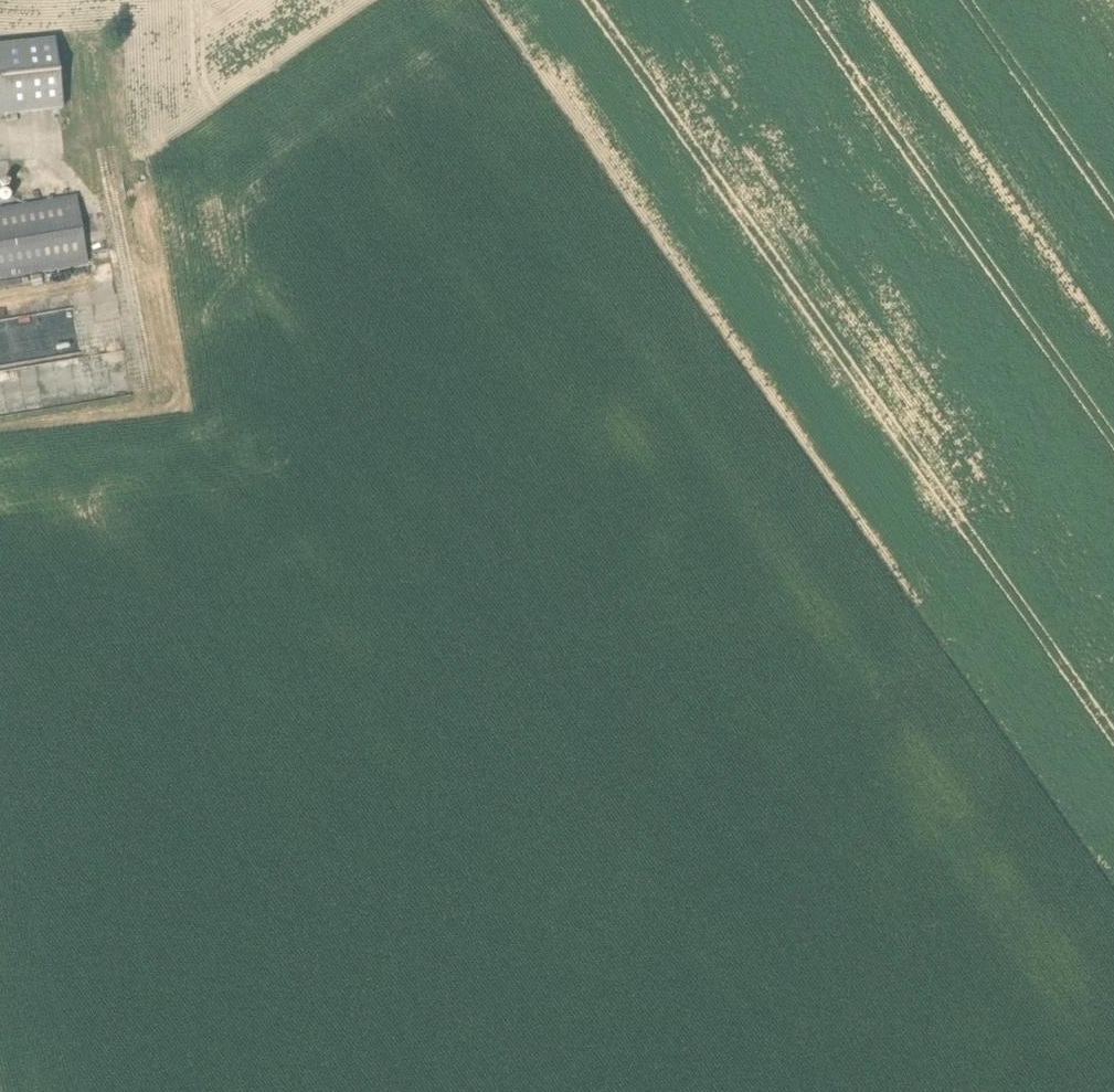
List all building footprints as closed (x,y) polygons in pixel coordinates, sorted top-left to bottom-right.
[(63,109),(55,40),(0,46),(0,116),(63,109)] [(88,262),(77,197),(0,210),(0,277),(88,262)] [(0,318),(0,362),(82,350),(76,308),(0,318)]
